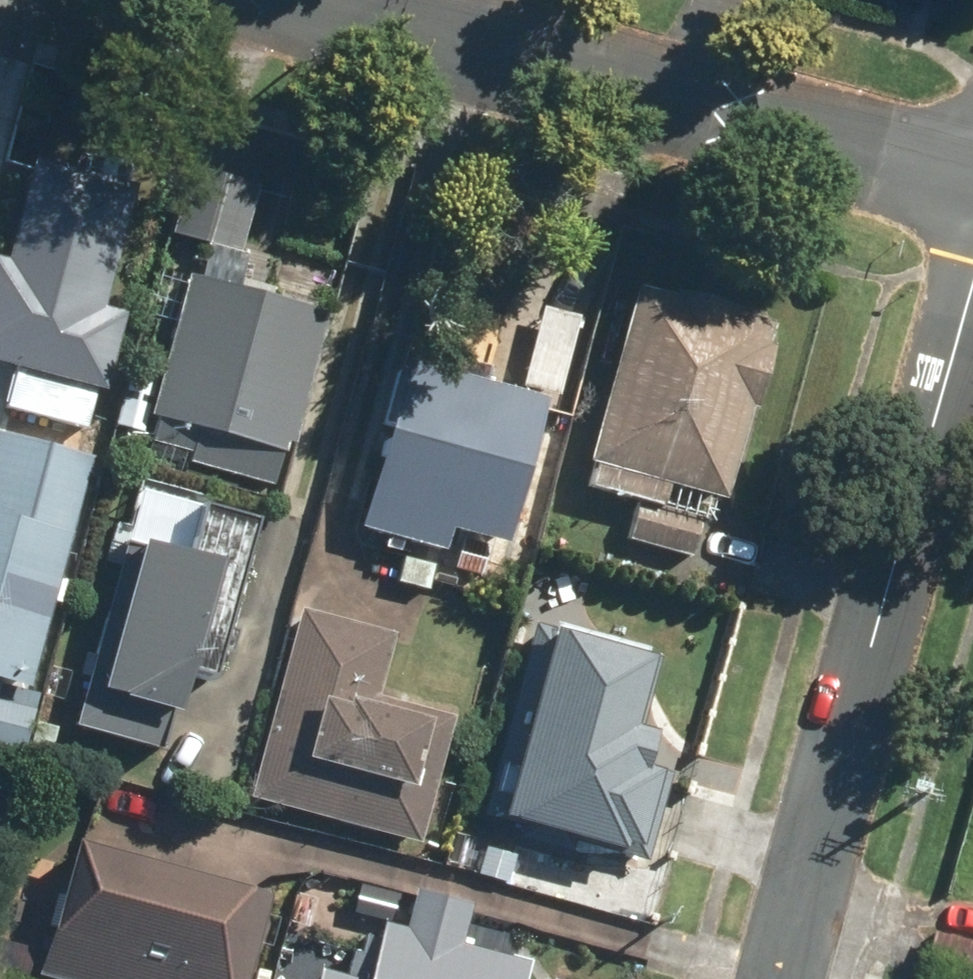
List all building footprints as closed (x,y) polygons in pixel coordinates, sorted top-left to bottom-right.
[(8,365),(0,395),(0,405),(80,426),(90,390),(99,393),(121,311),(99,305),(131,185),(29,158),(3,258),(0,257),(0,363),(8,365)] [(192,168),(172,238),(232,254),(252,184),(192,168)] [(181,274),(135,442),(233,468),(230,478),(272,489),(320,311),(181,274)] [(630,287),(581,465),(587,466),(582,486),(628,499),(617,539),(684,557),(695,516),(659,506),(664,487),(718,501),(743,410),(750,412),(768,348),(760,346),(766,324),(730,314),(732,306),(669,289),(667,297),(630,287)] [(535,305),(514,386),(552,396),(573,315),(535,305)] [(406,347),(355,530),(440,554),(446,531),(503,547),(544,399),(481,382),(485,369),(406,347)] [(22,690),(85,459),(0,436),(0,684),(22,690)] [(118,543),(70,726),(161,750),(182,671),(212,679),(253,526),(198,511),(184,561),(118,543)] [(296,607),(244,798),(415,844),(450,715),(372,695),(389,632),(296,607)] [(526,624),(475,815),(642,858),(665,771),(649,767),(658,735),(633,729),(652,658),(526,624)] [(32,972),(54,978),(245,978),(268,897),(70,840),(32,972)] [(524,963),(453,943),(464,902),(412,887),(401,927),(380,921),(364,978),(520,978),(524,963)] [(911,978),(972,978),(972,941),(927,927),(911,978)] [(314,978),(353,978),(317,969),(314,978)]
